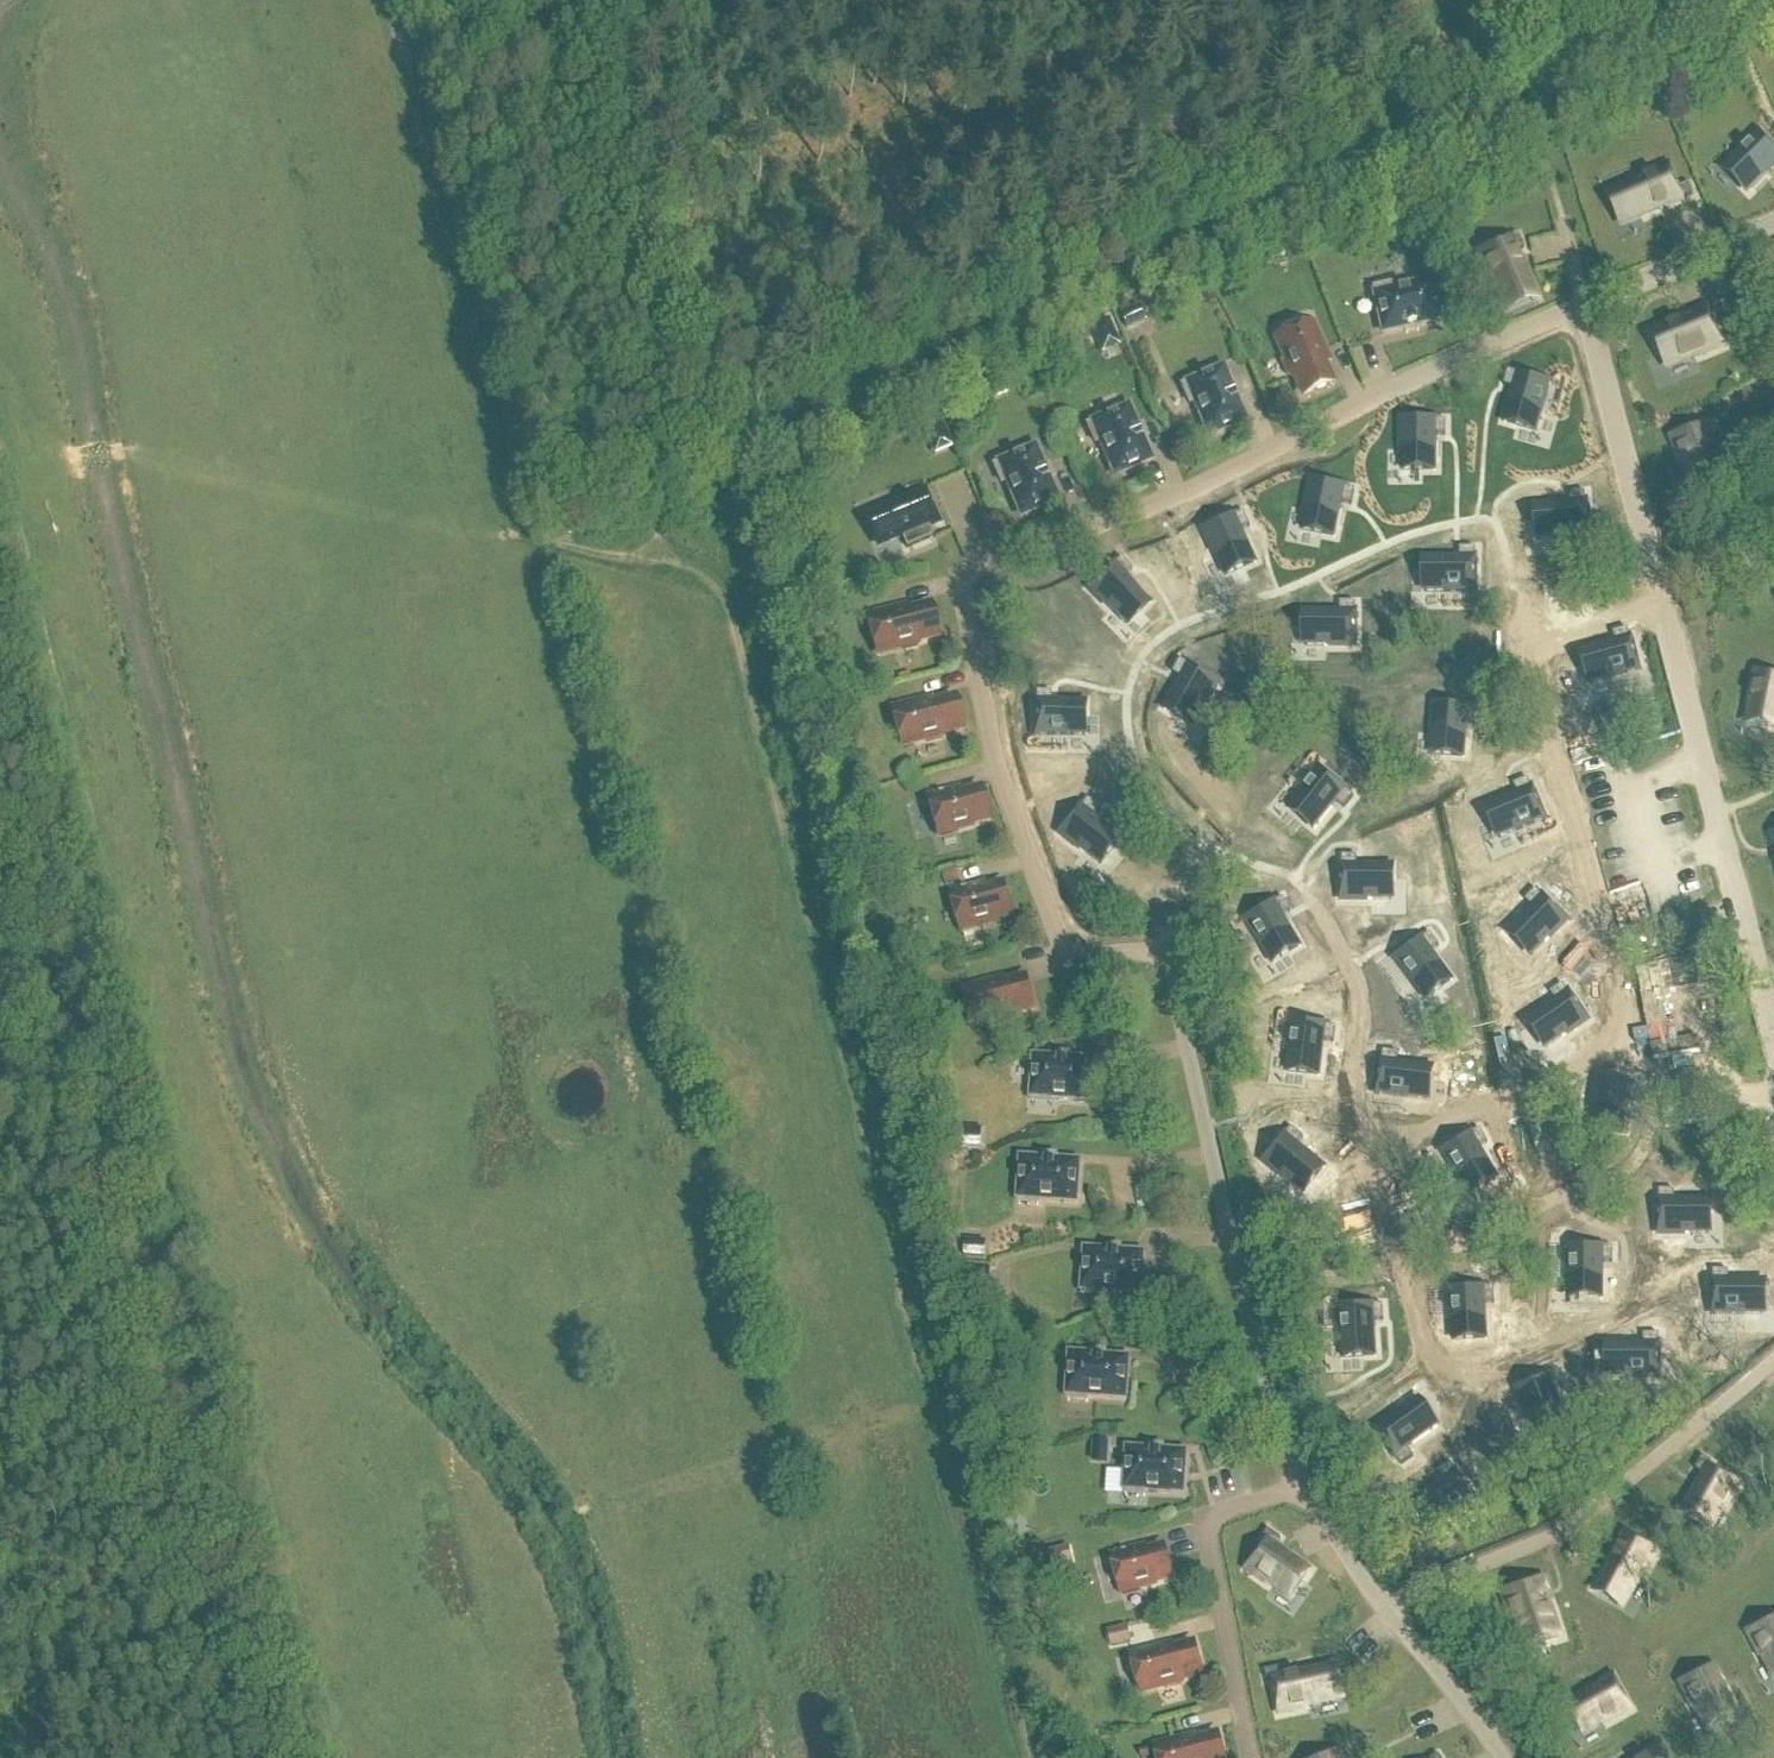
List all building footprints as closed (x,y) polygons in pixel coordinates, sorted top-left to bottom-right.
[(1724,171),(1748,194),(1752,189),(1752,190),(1773,168),(1773,169),(1773,148),(1760,134),(1738,157),(1724,171)] [(1640,183),(1619,192),(1632,222),(1641,218),(1641,219),(1682,201),(1683,201),(1694,196),(1690,186),(1678,191),(1669,170),(1640,183)] [(1393,209),(1393,211),(1412,210),(1412,198),(1412,196),(1393,196),(1393,209)] [(1518,237),(1479,254),(1491,283),(1492,283),(1501,304),(1531,291),(1527,282),(1515,254),(1524,250),(1518,237)] [(1430,284),(1374,297),(1383,335),(1439,322),(1430,284)] [(1717,295),(1708,298),(1713,312),(1723,308),(1717,295)] [(1138,308),(1120,316),(1126,329),(1144,322),(1138,308)] [(1667,330),(1653,335),(1668,370),(1694,359),(1723,347),(1708,312),(1666,329),(1667,330)] [(1108,321),(1091,328),(1096,342),(1114,334),(1108,321)] [(1314,325),(1278,341),(1294,378),(1295,377),(1304,398),(1331,386),(1322,364),(1329,361),(1314,325)] [(996,370),(979,377),(984,391),(1002,383),(996,370)] [(1223,371),(1187,386),(1209,439),(1246,423),(1223,371)] [(1514,391),(1505,426),(1506,426),(1507,425),(1537,434),(1543,415),(1550,389),(1551,385),(1519,375),(1518,377),(1509,374),(1505,388),(1514,391)] [(1129,410),(1092,425),(1115,478),(1151,462),(1129,410)] [(1403,421),(1403,472),(1435,472),(1435,473),(1436,473),(1436,437),(1446,438),(1446,422),(1436,422),(1436,421),(1403,421)] [(941,423),(923,431),(929,445),(947,437),(941,423)] [(1705,427),(1674,439),(1685,469),(1686,469),(1693,487),(1723,475),(1721,469),(1705,427)] [(1035,450),(999,466),(1021,518),(1057,503),(1035,450)] [(1313,482),(1303,532),(1334,538),(1334,540),(1335,540),(1342,505),(1352,507),(1355,492),(1346,490),(1346,489),(1313,482)] [(897,506),(876,515),(889,545),(897,541),(898,541),(901,540),(906,551),(930,541),(925,530),(939,524),(926,493),(897,506)] [(1572,506),(1536,509),(1536,511),(1538,511),(1540,542),(1591,538),(1588,505),(1587,505),(1586,495),(1571,496),(1572,506)] [(1235,518),(1205,532),(1226,578),(1255,564),(1255,566),(1257,565),(1242,532),(1251,528),(1245,514),(1236,519),(1235,518)] [(1425,561),(1425,562),(1426,562),(1426,594),(1477,594),(1477,561),(1476,561),(1476,551),(1461,551),(1461,561),(1425,561)] [(1113,567),(1089,590),(1126,626),(1148,604),(1149,605),(1150,603),(1125,578),(1132,571),(1121,560),(1114,568),(1113,567)] [(1305,615),(1305,616),(1306,616),(1306,648),(1357,648),(1357,615),(1356,615),(1356,605),(1341,605),(1341,615),(1305,615)] [(906,607),(867,617),(877,655),(916,645),(916,643),(938,638),(930,609),(907,615),(906,607)] [(1616,645),(1582,654),(1582,656),(1583,656),(1592,686),(1611,681),(1636,674),(1641,673),(1632,640),(1631,641),(1628,631),(1613,635),(1616,645)] [(1182,681),(1164,712),(1166,713),(1166,712),(1194,727),(1219,683),(1190,667),(1190,668),(1181,663),(1174,676),(1182,681)] [(1748,725),(1773,730),(1773,678),(1757,674),(1751,706),(1752,706),(1748,725)] [(1035,704),(1035,738),(1039,738),(1066,738),(1085,738),(1085,706),(1087,706),(1087,704),(1051,704),(1051,694),(1036,694),(1036,704),(1035,704)] [(930,700),(892,709),(902,747),(941,737),(940,736),(962,730),(955,701),(932,707),(930,700)] [(1436,706),(1432,756),(1464,759),(1463,761),(1465,761),(1468,725),(1478,726),(1479,711),(1469,710),(1469,709),(1436,706)] [(1321,771),(1289,810),(1315,831),(1314,832),(1315,833),(1337,805),(1345,811),(1354,799),(1347,793),(1347,792),(1321,771)] [(1519,797),(1486,811),(1486,812),(1488,812),(1500,841),(1547,821),(1534,791),(1533,791),(1529,782),(1515,788),(1519,797)] [(960,790),(928,798),(938,836),(970,827),(970,826),(987,821),(980,792),(962,797),(960,790)] [(1082,808),(1061,835),(1101,866),(1120,841),(1122,842),(1122,841),(1094,819),(1101,811),(1089,801),(1083,809),(1082,808)] [(1341,869),(1341,902),(1392,902),(1392,870),(1394,870),(1394,869),(1358,869),(1358,859),(1343,859),(1343,869),(1341,869)] [(957,871),(943,875),(946,886),(960,883),(957,871)] [(984,885),(953,893),(962,931),(995,923),(995,921),(1012,917),(1005,888),(986,893),(984,885)] [(1533,910),(1508,936),(1509,937),(1510,936),(1533,958),(1568,922),(1545,898),(1544,899),(1537,892),(1526,903),(1533,910)] [(1275,905),(1246,922),(1272,966),(1299,949),(1300,950),(1301,950),(1283,919),(1292,914),(1284,901),(1275,906),(1275,905)] [(1422,941),(1395,961),(1425,1001),(1451,982),(1452,983),(1453,983),(1431,954),(1440,948),(1431,936),(1422,942),(1422,941)] [(1002,979),(964,989),(974,1027),(1013,1017),(1012,1016),(1034,1010),(1027,981),(1004,987),(1002,979)] [(1557,1004),(1527,1024),(1528,1025),(1529,1025),(1547,1051),(1589,1022),(1570,994),(1569,995),(1564,987),(1551,996),(1557,1004)] [(1294,1023),(1287,1073),(1319,1077),(1319,1079),(1320,1079),(1325,1043),(1335,1045),(1336,1030),(1327,1028),(1327,1027),(1294,1023)] [(1381,1064),(1377,1097),(1428,1103),(1432,1071),(1433,1072),(1433,1070),(1398,1066),(1399,1056),(1384,1054),(1383,1064),(1381,1064)] [(1035,1060),(1033,1099),(1090,1103),(1092,1063),(1035,1060)] [(1285,1138),(1264,1164),(1304,1196),(1324,1171),(1325,1172),(1326,1171),(1298,1148),(1304,1141),(1293,1131),(1286,1139),(1285,1138)] [(961,1133),(960,1148),(979,1149),(980,1135),(961,1133)] [(1472,1137),(1443,1154),(1469,1198),(1497,1181),(1497,1182),(1499,1182),(1480,1151),(1488,1146),(1481,1133),(1472,1138),(1472,1137)] [(1022,1160),(1019,1200),(1077,1204),(1079,1164),(1022,1160)] [(1659,1203),(1659,1237),(1709,1237),(1709,1205),(1711,1205),(1711,1203),(1675,1203),(1675,1193),(1660,1194),(1660,1203),(1659,1203)] [(967,1245),(966,1259),(985,1260),(986,1246),(967,1245)] [(1570,1250),(1570,1300),(1602,1300),(1602,1302),(1603,1302),(1603,1265),(1613,1265),(1613,1250),(1603,1250),(1603,1249),(1570,1250)] [(1086,1252),(1083,1292),(1141,1295),(1143,1256),(1086,1252)] [(969,1270),(968,1289),(983,1290),(984,1270),(969,1270)] [(1713,1284),(1713,1317),(1764,1318),(1764,1285),(1765,1285),(1765,1284),(1729,1284),(1729,1274),(1714,1274),(1714,1284),(1713,1284)] [(1484,1290),(1451,1293),(1454,1343),(1486,1341),(1486,1343),(1488,1343),(1485,1306),(1495,1306),(1494,1291),(1485,1291),(1484,1290)] [(1373,1308),(1340,1310),(1343,1360),(1375,1358),(1375,1360),(1377,1360),(1374,1324),(1384,1323),(1383,1308),(1374,1309),(1373,1308)] [(1608,1347),(1608,1349),(1610,1349),(1610,1381),(1660,1381),(1660,1347),(1659,1347),(1659,1337),(1644,1337),(1644,1347),(1608,1347)] [(1071,1357),(1068,1396),(1126,1400),(1128,1361),(1071,1357)] [(1549,1379),(1518,1392),(1537,1439),(1567,1427),(1567,1428),(1569,1428),(1555,1394),(1564,1391),(1558,1376),(1549,1380),(1549,1379)] [(1418,1404),(1376,1434),(1396,1461),(1396,1460),(1402,1469),(1415,1460),(1409,1452),(1438,1431),(1437,1429),(1436,1430),(1418,1404)] [(1095,1443),(1093,1463),(1108,1464),(1109,1444),(1095,1443)] [(1129,1451),(1126,1491),(1183,1494),(1186,1455),(1129,1451)] [(1687,1508),(1684,1513),(1713,1529),(1722,1513),(1738,1485),(1709,1468),(1711,1464),(1703,1459),(1696,1472),(1704,1477),(1687,1507),(1687,1508)] [(1268,1543),(1248,1570),(1274,1589),(1274,1588),(1290,1599),(1309,1573),(1304,1569),(1275,1548),(1281,1540),(1269,1532),(1263,1540),(1268,1543)] [(1605,1575),(1600,1584),(1629,1600),(1640,1580),(1641,1580),(1656,1552),(1627,1536),(1605,1575)] [(1144,1547),(1112,1556),(1122,1594),(1155,1585),(1154,1584),(1172,1579),(1164,1550),(1146,1555),(1144,1547)] [(1069,1550),(1051,1555),(1054,1569),(1073,1564),(1069,1550)] [(1542,1582),(1505,1594),(1515,1624),(1516,1624),(1524,1651),(1560,1639),(1556,1625),(1542,1582)] [(1750,1634),(1764,1662),(1765,1662),(1773,1679),(1773,1621),(1750,1634)] [(1128,1630),(1109,1635),(1113,1649),(1131,1644),(1128,1630)] [(1170,1645),(1132,1655),(1142,1693),(1181,1683),(1181,1681),(1202,1676),(1195,1647),(1172,1653),(1170,1645)] [(1280,1670),(1265,1673),(1267,1683),(1272,1682),(1279,1714),(1310,1708),(1333,1703),(1326,1671),(1316,1673),(1316,1672),(1282,1680),(1280,1670)] [(1712,1670),(1682,1685),(1697,1714),(1698,1714),(1706,1730),(1735,1715),(1732,1710),(1733,1710),(1712,1670)] [(1575,1703),(1570,1706),(1586,1735),(1603,1725),(1603,1726),(1631,1710),(1614,1681),(1575,1703)] [(1156,1746),(1157,1749),(1158,1756),(1159,1757),(1224,1757),(1219,1738),(1196,1744),(1194,1736),(1156,1746)] [(1140,1753),(1142,1757),(1149,1757),(1158,1756),(1157,1749),(1140,1753)]
